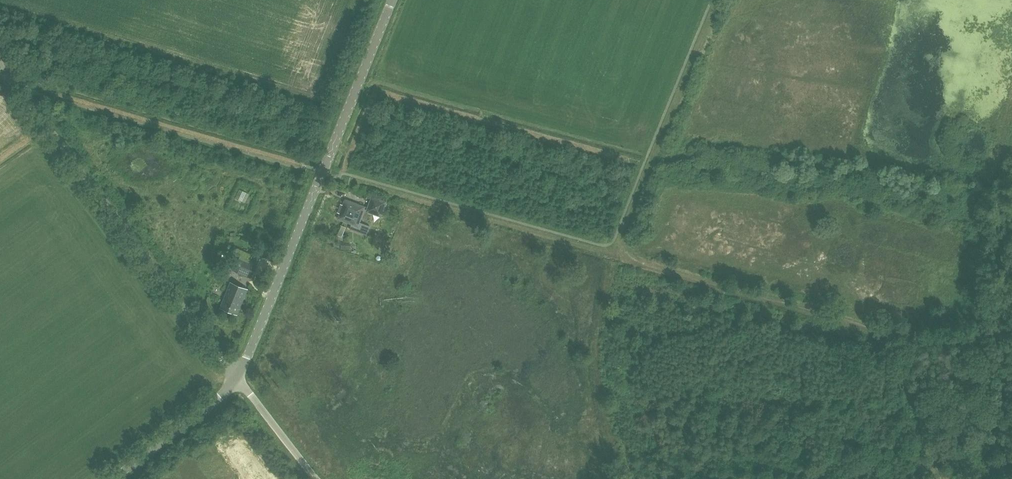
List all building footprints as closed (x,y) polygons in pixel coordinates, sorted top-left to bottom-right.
[(386,202),(373,198),(370,209),(383,213),(386,202)] [(370,226),(359,222),(364,207),(346,200),(344,205),(341,204),(338,212),(341,213),(339,219),(352,223),(350,229),(367,235),(370,226)] [(337,235),(342,237),(346,227),(341,226),(340,230),(339,230),(337,235)] [(257,264),(250,261),(252,255),(235,248),(233,254),(240,257),(234,271),(252,278),(257,264)] [(237,314),(247,289),(231,283),(221,308),(237,314)]
